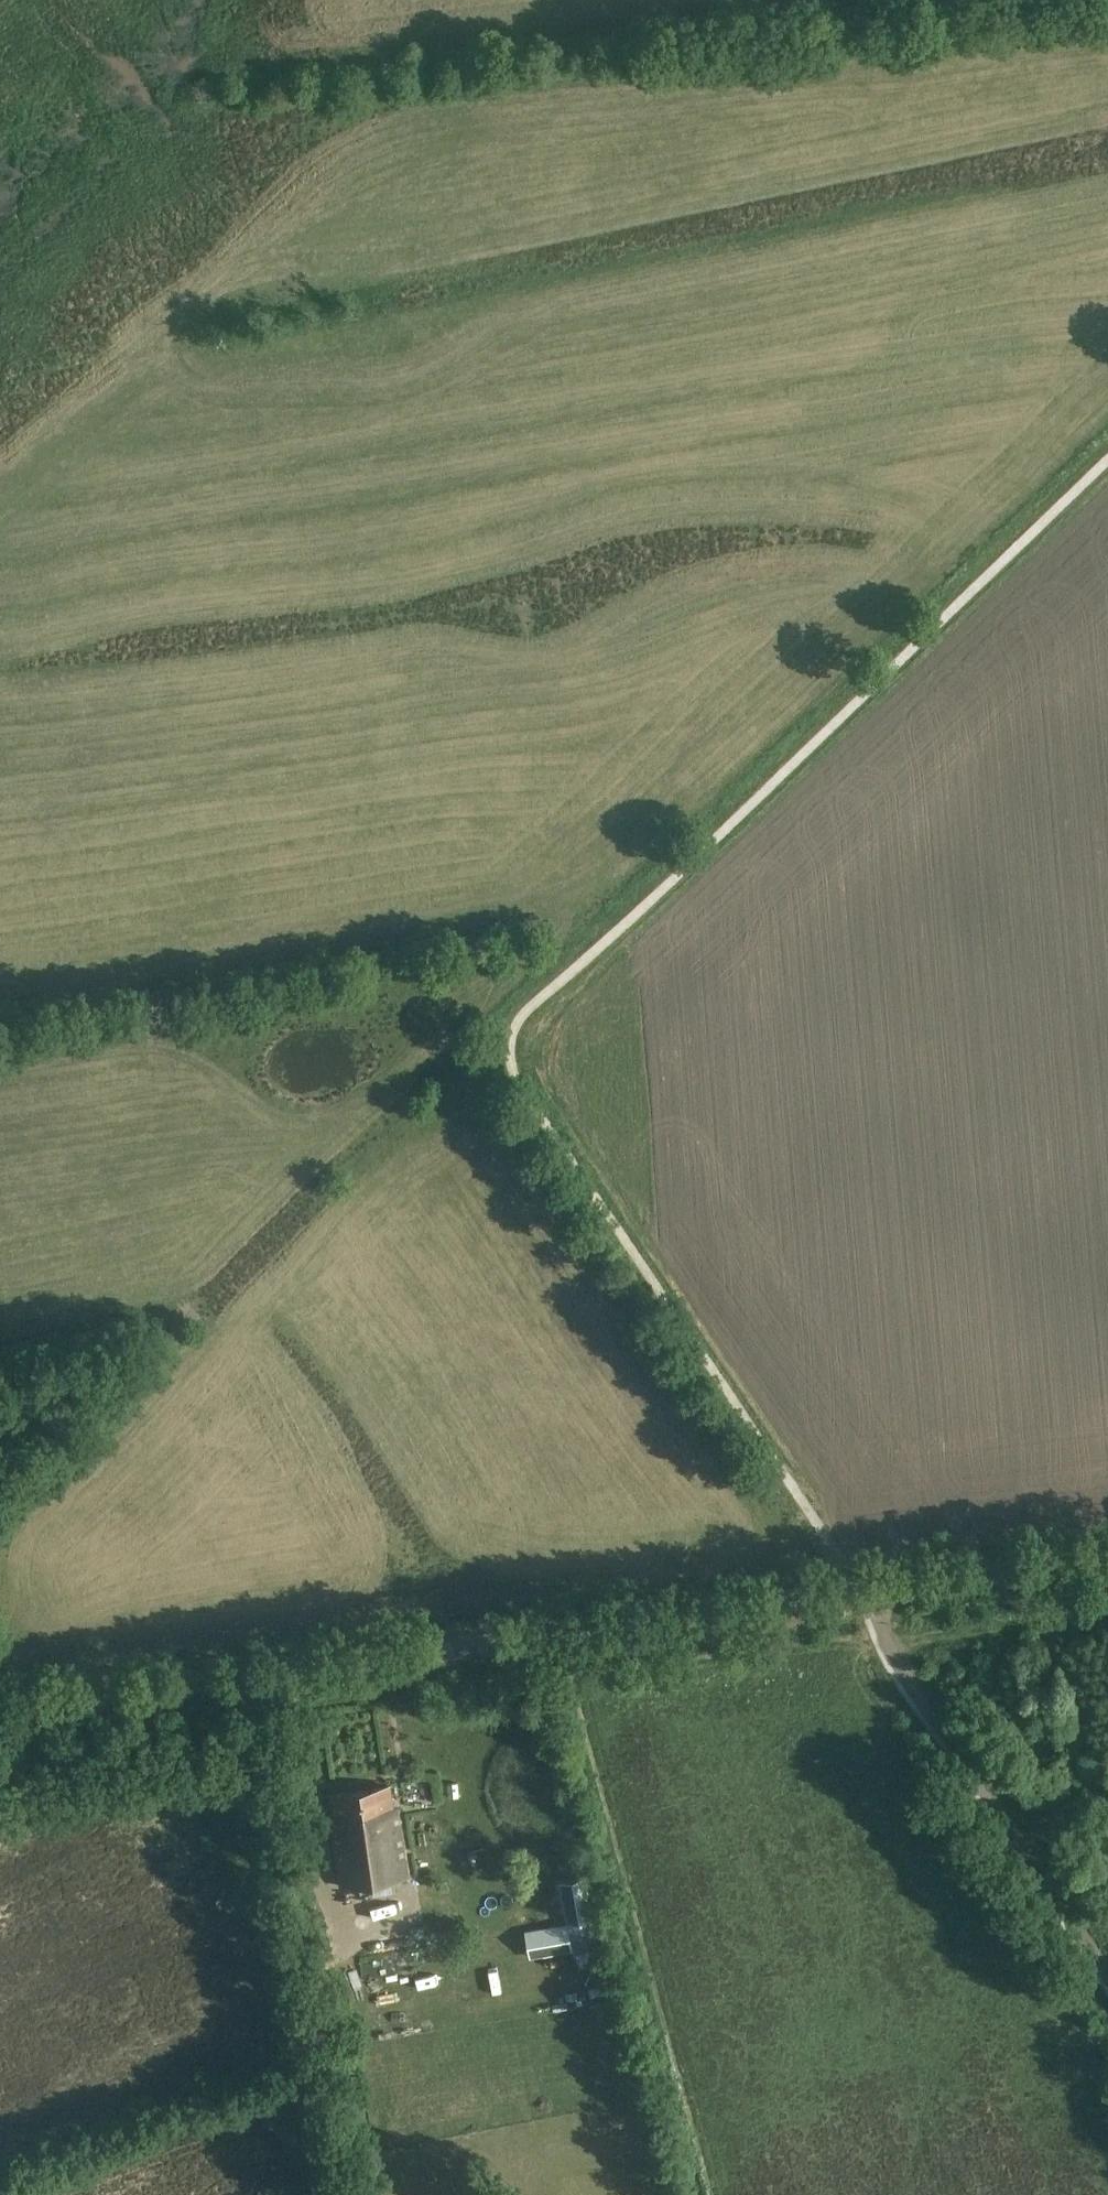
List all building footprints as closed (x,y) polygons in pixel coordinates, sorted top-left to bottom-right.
[(393,1808),(389,1785),(333,1793),(336,1816),(332,1817),(342,1886),(407,1876),(397,1808),(393,1808)]
